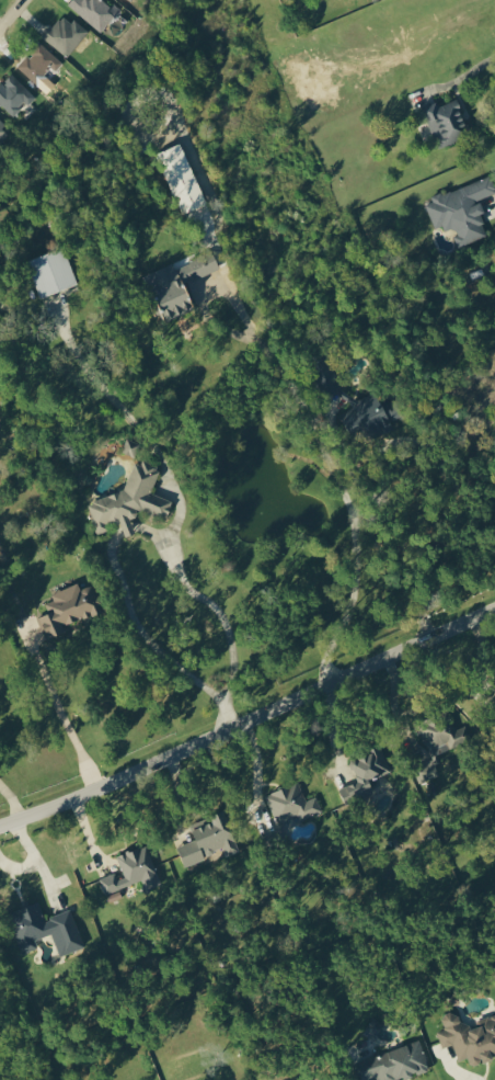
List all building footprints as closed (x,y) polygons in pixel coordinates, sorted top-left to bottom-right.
[(98,32),(118,13),(106,0),(88,0),(87,1),(87,0),(71,0),(70,2),(98,32)] [(49,36),(72,52),(88,31),(64,14),(49,36)] [(60,60),(39,41),(17,66),(38,84),(60,60)] [(10,74),(0,85),(0,103),(14,116),(33,96),(10,74)] [(439,148),(471,135),(455,99),(439,106),(437,101),(422,107),(439,148)] [(8,126),(0,119),(0,135),(8,126)] [(167,177),(185,219),(204,211),(202,206),(208,203),(192,166),(167,177)] [(434,228),(444,225),(446,231),(453,228),(458,245),(489,237),(478,200),(494,194),(494,186),(493,178),(425,198),(434,228)] [(79,283),(64,246),(27,261),(41,298),(79,283)] [(220,269),(214,252),(173,267),(176,277),(155,284),(168,319),(196,309),(186,282),(220,269)] [(403,415),(394,397),(382,403),(378,393),(339,412),(350,435),(366,427),(372,438),(394,428),(391,421),(403,415)] [(140,443),(126,438),(120,457),(134,462),(140,443)] [(88,503),(98,534),(108,531),(110,527),(121,523),(125,535),(128,536),(136,533),(132,519),(138,517),(140,510),(155,515),(157,515),(167,518),(173,501),(152,493),(159,472),(157,465),(146,461),(134,465),(124,491),(88,503)] [(37,618),(46,640),(65,633),(63,626),(102,610),(92,585),(81,589),(78,583),(51,594),(54,600),(48,603),(52,612),(37,618)] [(450,749),(468,741),(462,727),(455,730),(448,713),(417,726),(428,751),(447,743),(450,749)] [(391,772),(381,748),(350,761),(358,781),(339,789),(346,805),(375,792),(370,780),(391,772)] [(316,797),(306,801),(298,781),(265,795),(277,823),(298,815),(301,821),(323,812),(316,797)] [(185,867),(206,860),(204,856),(223,849),(226,857),(240,852),(226,812),(190,824),(196,840),(177,847),(185,867)] [(100,879),(106,894),(142,881),(145,891),(162,885),(147,845),(115,857),(120,871),(100,879)] [(72,910),(45,919),(39,902),(8,913),(22,952),(38,947),(35,939),(53,933),(60,954),(84,946),(72,910)] [(465,1024),(461,1010),(441,1016),(445,1029),(438,1031),(443,1047),(454,1043),(459,1060),(469,1057),(472,1066),(494,1058),(494,1015),(465,1024)] [(372,1039),(383,1024),(374,1017),(363,1032),(372,1039)] [(361,1079),(365,1079),(377,1076),(378,1079),(399,1079),(430,1070),(421,1041),(355,1060),(361,1079)]
